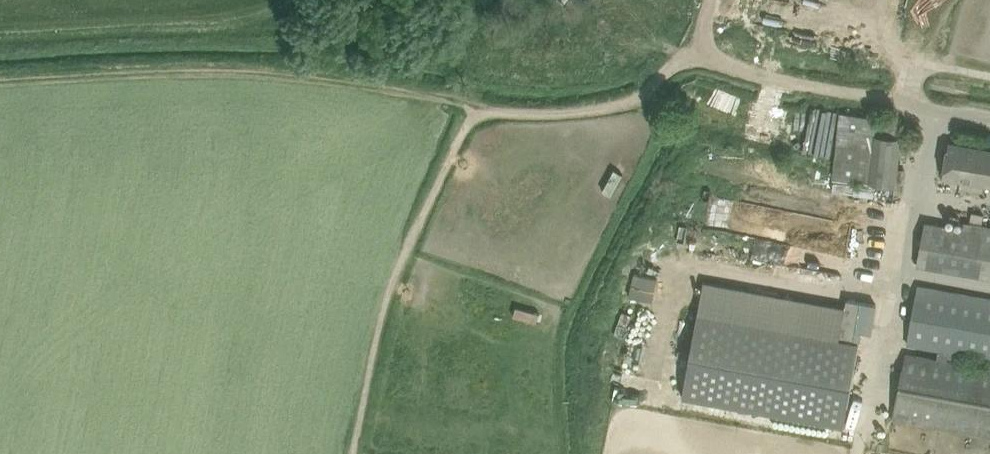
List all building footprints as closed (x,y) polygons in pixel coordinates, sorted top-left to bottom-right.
[(747,20),(834,36),(841,1),(835,0),(751,0),(747,20)] [(840,112),(833,179),(896,186),(895,193),(904,194),(907,169),(898,169),(902,137),(901,136),(903,120),(871,117),(872,115),(840,112)] [(941,176),(989,185),(989,150),(947,142),(943,162),(941,176)] [(926,221),(917,266),(989,279),(989,227),(965,222),(964,228),(926,221)] [(918,284),(908,345),(939,351),(938,358),(906,352),(892,421),(989,438),(989,367),(963,361),(964,356),(989,361),(989,297),(918,284)] [(846,307),(840,338),(859,342),(860,342),(862,331),(872,333),(878,305),(847,299),(846,307)] [(514,305),(511,315),(534,323),(537,313),(514,305)] [(844,426),(859,342),(840,338),(699,313),(684,397),(844,426)]
